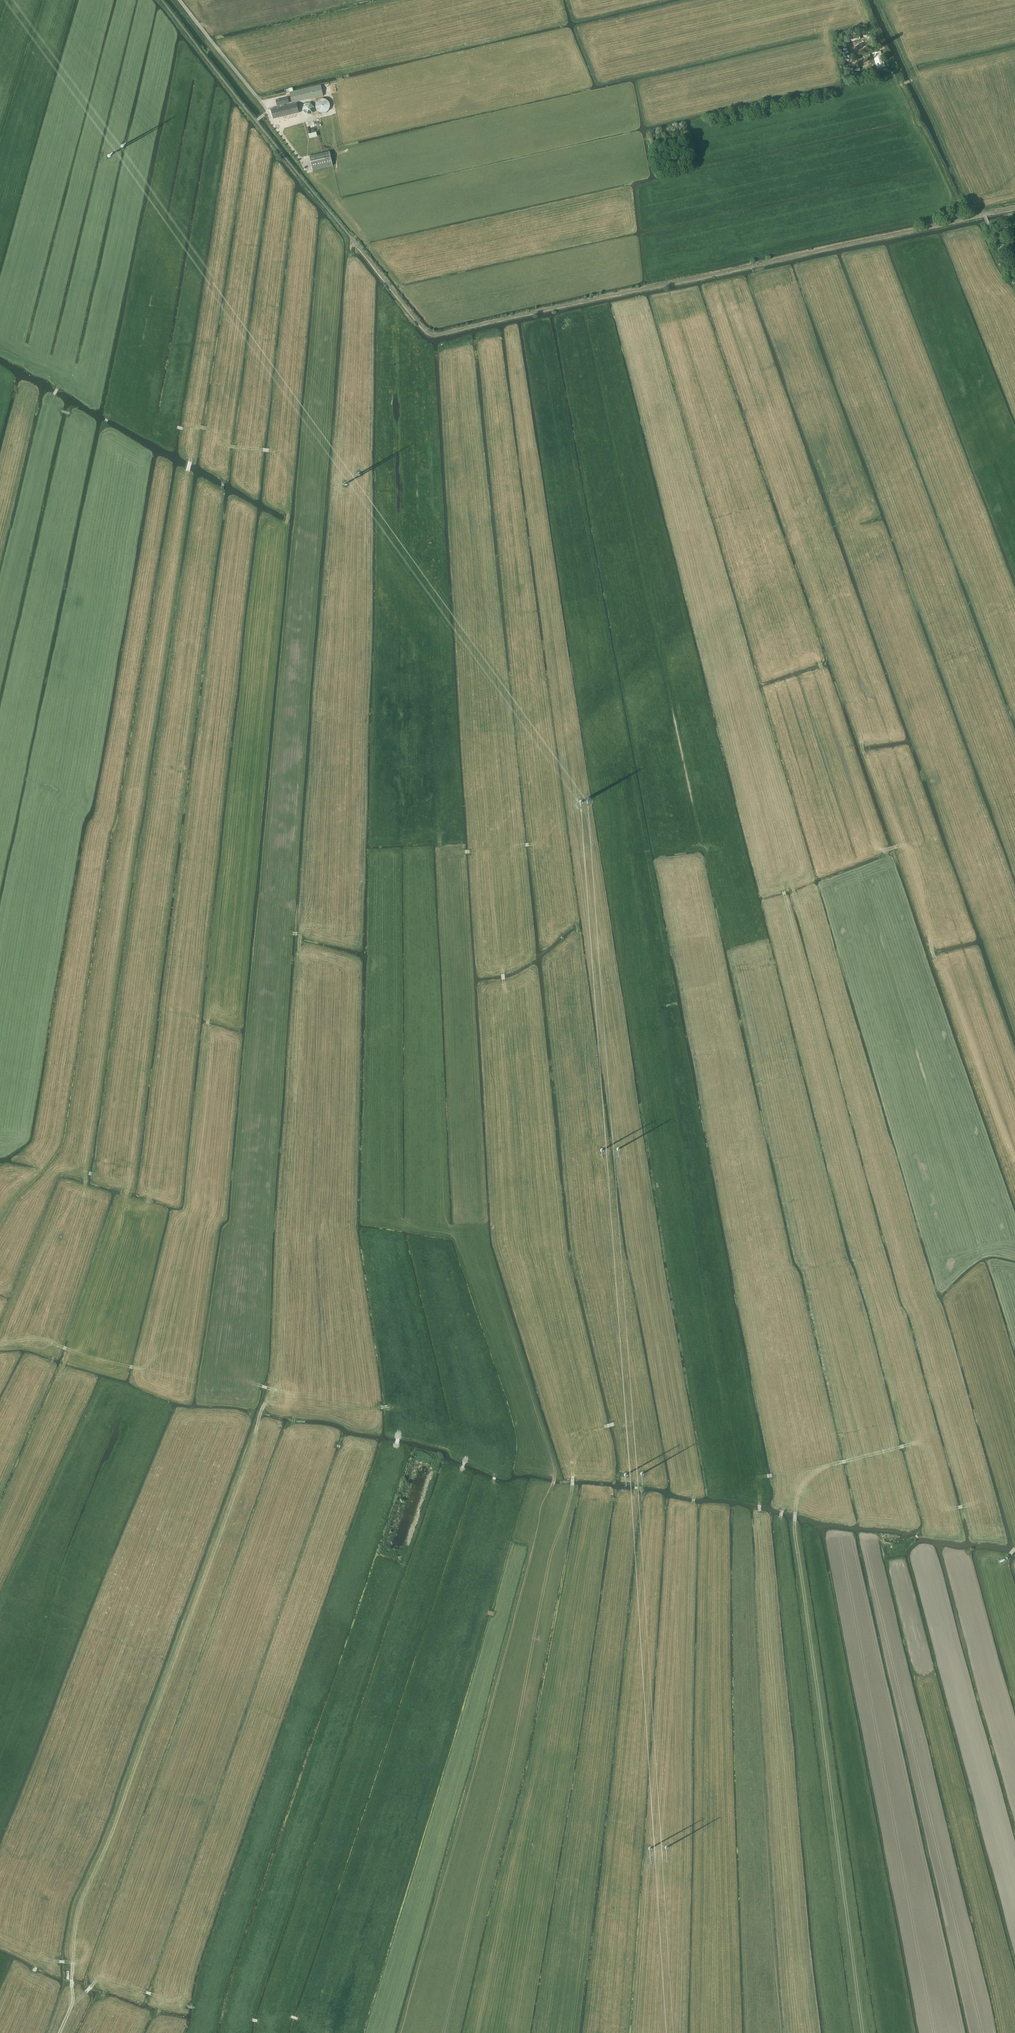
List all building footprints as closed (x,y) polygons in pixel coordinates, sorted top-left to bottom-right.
[(877,68),(885,66),(881,51),(873,54),(877,68)] [(292,103),(323,96),(321,85),(290,92),(292,103)] [(289,98),(276,100),(277,106),(278,106),(279,108),(271,109),(273,118),(299,112),(297,103),(285,106),(284,104),(290,103),(289,98)] [(330,107),(330,105),(328,103),(328,102),(327,101),(325,101),(324,101),(323,101),(322,101),(320,102),(319,102),(319,103),(318,104),(318,106),(317,107),(318,109),(318,110),(319,111),(320,112),(321,113),(322,113),(323,113),(325,113),(326,113),(327,112),(328,112),(329,110),(329,109),(330,107)] [(304,103),(303,110),(307,114),(313,113),(315,107),(310,102),(304,103)] [(329,151),(310,156),(313,170),(333,165),(329,151)]
